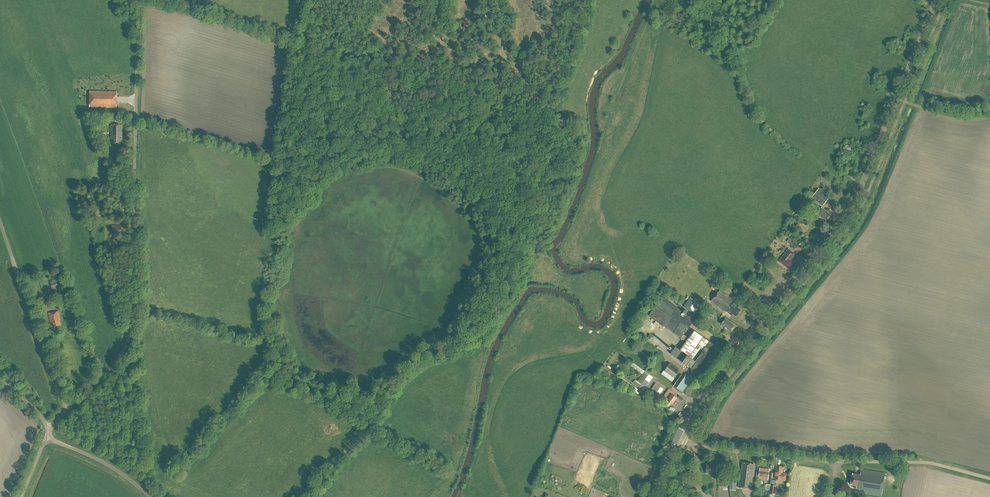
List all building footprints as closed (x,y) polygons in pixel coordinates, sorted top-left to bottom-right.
[(90,91),(90,107),(116,108),(117,92),(90,91)] [(105,139),(114,139),(114,144),(121,144),(121,139),(121,137),(122,137),(122,125),(105,125),(105,139)] [(823,206),(830,198),(819,189),(812,197),(823,206)] [(826,221),(831,215),(821,208),(817,214),(826,221)] [(111,226),(111,234),(120,234),(120,232),(121,232),(121,226),(111,226)] [(791,259),(795,254),(788,249),(779,261),(790,269),(795,262),(791,259)] [(50,282),(54,295),(60,294),(58,287),(56,280),(50,282)] [(736,304),(737,303),(720,290),(711,301),(724,311),(724,310),(727,313),(727,312),(731,315),(732,313),(736,317),(738,316),(739,315),(739,313),(741,310),(738,308),(739,307),(736,304)] [(686,310),(684,313),(663,298),(649,316),(673,333),(678,337),(681,339),(688,329),(695,320),(686,314),(688,311),(686,310)] [(682,307),(694,314),(699,304),(688,298),(682,307)] [(58,311),(48,313),(51,325),(53,325),(54,327),(61,325),(58,311)] [(700,319),(706,322),(711,315),(705,311),(700,319)] [(723,322),(721,324),(730,331),(734,325),(726,319),(726,318),(724,316),(720,321),(723,322)] [(689,338),(686,342),(680,350),(676,347),(671,354),(677,359),(679,360),(686,365),(691,368),(690,369),(695,373),(700,365),(700,364),(714,344),(710,341),(710,342),(694,331),(689,338)] [(675,379),(680,371),(670,364),(664,371),(675,379)] [(603,367),(600,371),(610,378),(613,373),(603,367)] [(649,374),(645,371),(635,384),(643,390),(647,385),(643,382),(649,374)] [(685,377),(676,389),(682,393),(692,379),(687,376),(686,378),(685,377)] [(656,392),(660,387),(655,383),(652,389),(656,392)] [(665,395),(669,399),(668,401),(672,404),(677,398),(673,395),(672,395),(667,392),(665,395)] [(740,469),(739,487),(752,488),(754,464),(743,463),(742,469),(740,469)] [(717,474),(717,478),(720,479),(721,473),(717,472),(718,466),(707,465),(706,473),(717,474)] [(783,467),(776,466),(775,480),(785,481),(786,474),(782,474),(783,467)] [(758,480),(758,479),(768,480),(769,469),(760,468),(759,472),(756,472),(755,479),(758,480)] [(859,489),(859,492),(864,492),(864,494),(881,496),(885,474),(861,470),(860,476),(853,475),(851,485),(856,486),(856,489),(859,489)]
